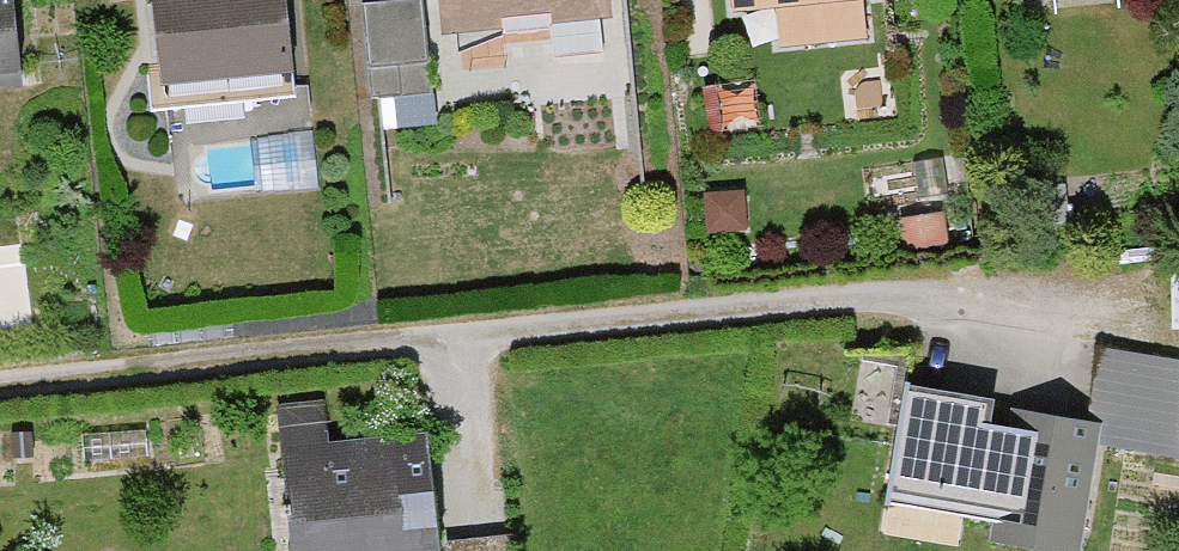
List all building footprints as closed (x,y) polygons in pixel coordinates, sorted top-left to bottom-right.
[(282,76),(275,0),(185,0),(144,4),(152,88),(282,76)] [(435,39),(546,31),(548,64),(591,61),(589,23),(605,22),(604,0),(432,0),(435,39)] [(726,17),(771,14),(773,46),(859,40),(856,0),(725,0),(726,17)] [(420,95),(412,1),(355,5),(364,100),(420,95)] [(15,77),(10,17),(0,18),(0,79),(15,77)] [(895,216),(896,247),(940,245),(939,214),(895,216)] [(1168,364),(1092,352),(1081,421),(1051,416),(1049,433),(979,423),(981,406),(900,394),(883,506),(1029,528),(1025,550),(1072,550),(1088,444),(1172,457),(1168,364)] [(374,438),(272,447),(281,550),(424,550),(416,454),(375,457),(374,438)]
